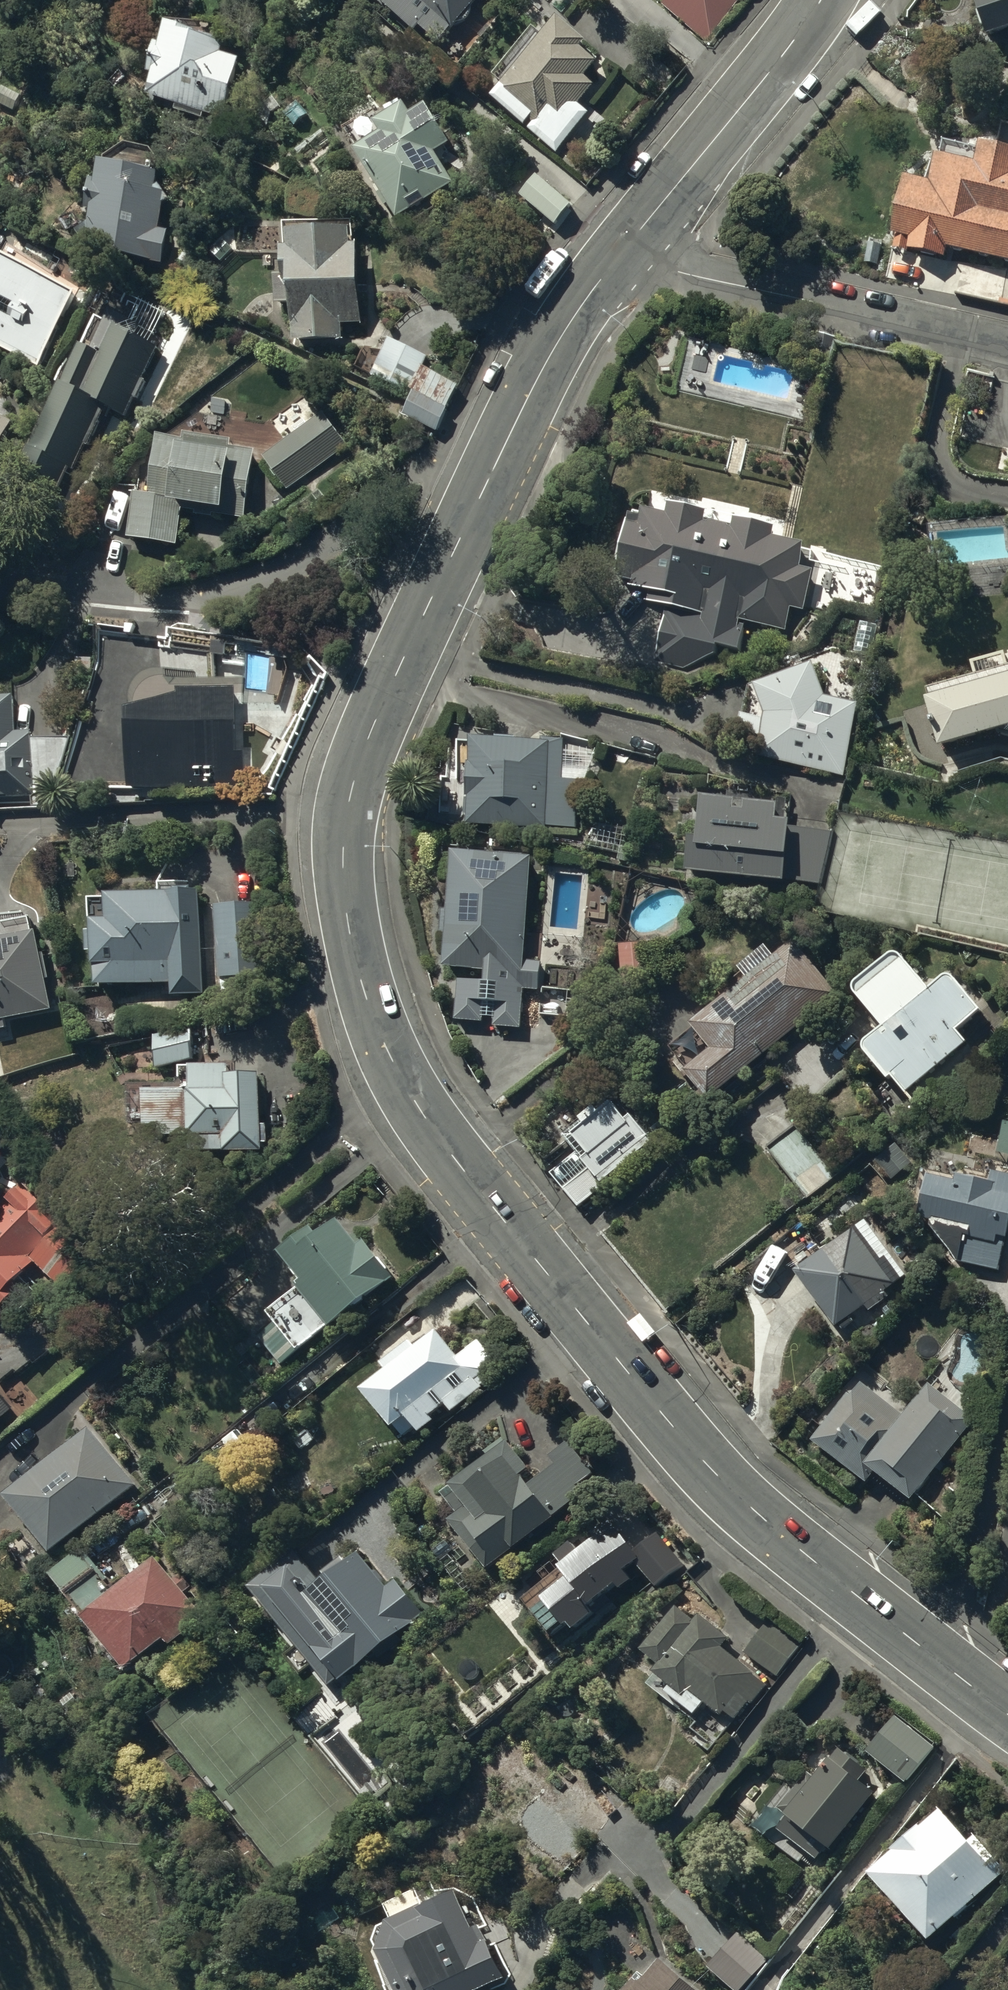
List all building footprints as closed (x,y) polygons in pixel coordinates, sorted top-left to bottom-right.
[(416,28),(421,22),(436,37),(451,21),(455,25),(462,19),(462,18),(463,18),(464,18),(465,18),(465,17),(466,17),(467,17),(467,16),(468,16),(468,15),(469,15),(470,14),(470,13),(471,13),(471,12),(472,12),(472,11),(472,10),(473,10),(473,9),(473,8),(473,7),(474,6),(474,5),(478,0),(387,0),(416,28)] [(665,5),(705,39),(739,0),(669,0),(665,5)] [(994,28),(1007,23),(1007,0),(985,0),(994,28)] [(557,151),(591,112),(579,102),(596,82),(587,74),(600,59),(585,46),(591,39),(562,15),(541,39),(533,31),(496,75),(504,82),(492,94),(527,124),(533,118),(535,120),(529,127),(557,151)] [(157,71),(151,92),(225,116),(245,57),(226,51),(229,42),(203,33),(205,27),(174,17),(166,41),(162,39),(152,70),(157,71)] [(390,202),(399,214),(444,189),(446,192),(458,185),(438,150),(454,141),(444,124),(454,118),(447,107),(439,112),(433,100),(416,110),(411,100),(384,115),(379,107),(348,125),(384,189),(380,191),(387,203),(390,202)] [(893,230),(910,234),(907,245),(946,255),(949,244),(1007,259),(1007,145),(984,139),(978,161),(940,152),(933,180),(907,174),(893,230)] [(90,241),(89,245),(140,257),(144,238),(153,240),(165,188),(161,187),(165,171),(150,167),(154,146),(132,141),(112,153),(111,157),(107,156),(103,177),(98,176),(91,206),(97,207),(94,220),(82,228),(90,241)] [(527,199),(557,223),(573,203),(558,191),(561,188),(546,176),(527,199)] [(357,220),(287,220),(287,242),(286,242),(286,272),(280,272),(280,300),(296,300),(296,337),(344,337),(344,321),(363,321),(363,241),(357,241),(357,220)] [(0,250),(0,344),(42,368),(49,365),(70,328),(63,324),(81,292),(1,248),(0,250)] [(20,462),(64,485),(105,405),(126,416),(162,346),(151,340),(167,311),(132,293),(121,316),(113,312),(96,345),(86,340),(75,362),(68,358),(56,380),(61,383),(20,462)] [(429,354),(391,336),(373,372),(411,390),(429,354)] [(428,364),(416,388),(419,390),(408,413),(438,429),(462,381),(428,364)] [(0,410),(0,451),(16,418),(0,410)] [(326,410),(265,455),(288,487),(350,443),(326,410)] [(138,490),(130,535),(179,543),(185,508),(196,510),(195,513),(216,516),(217,513),(246,518),(251,491),(254,492),(256,478),(253,477),(258,450),(233,445),(234,438),(187,430),(186,436),(163,432),(153,493),(138,490)] [(631,520),(616,574),(641,580),(640,586),(652,589),(649,600),(669,605),(655,662),(685,669),(715,654),(718,644),(740,649),(746,619),(786,628),(792,604),(829,612),(833,597),(872,606),(882,564),(821,551),(822,546),(810,544),(808,549),(802,548),(804,540),(775,534),(777,525),(736,516),(734,525),(707,519),(709,509),(670,500),(668,511),(643,506),(642,513),(633,511),(631,520)] [(930,686),(932,695),(927,696),(942,745),(992,730),(1007,734),(1007,649),(971,660),(975,673),(930,686)] [(815,661),(756,684),(767,712),(766,717),(742,711),(738,731),(761,736),(757,755),(844,774),(860,702),(828,695),(815,661)] [(131,705),(131,786),(237,786),(237,747),(240,747),(240,712),(244,712),(244,699),(239,700),(239,686),(181,686),(181,690),(131,705)] [(37,795),(37,793),(52,792),(71,738),(71,736),(32,737),(32,732),(13,732),(12,697),(0,697),(0,795),(37,795)] [(545,740),(472,735),(471,760),(469,760),(467,794),(469,794),(469,798),(465,798),(464,813),(468,813),(467,822),(552,827),(553,825),(580,826),(583,780),(563,779),(565,738),(545,737),(545,740)] [(790,819),(792,793),(751,782),(752,780),(734,780),(735,773),(710,772),(709,788),(722,788),(722,794),(703,793),(699,833),(692,833),(688,868),(821,882),(832,831),(793,826),(793,819),(790,819)] [(533,854),(453,848),(448,907),(443,906),(442,931),(447,931),(444,965),(486,968),(485,980),(460,979),(457,1017),(482,1019),(482,1015),(495,1016),(495,1024),(521,1026),(524,988),(539,989),(541,960),(538,960),(540,932),(527,931),(531,870),(538,870),(539,859),(532,858),(533,854)] [(110,895),(92,896),(92,899),(89,899),(89,902),(85,902),(86,922),(87,922),(87,930),(91,930),(92,950),(97,950),(100,983),(173,982),(174,994),(205,992),(202,888),(194,888),(193,884),(189,884),(189,880),(159,881),(159,891),(110,891),(110,895)] [(267,902),(217,904),(219,976),(269,974),(267,902)] [(0,913),(0,1028),(9,1026),(7,1016),(56,1009),(47,952),(44,952),(41,929),(35,930),(32,914),(23,915),(22,910),(0,913)] [(685,1069),(708,1098),(840,995),(796,938),(776,954),(767,943),(738,965),(747,976),(692,1019),(696,1025),(670,1045),(687,1067),(685,1069)] [(856,990),(884,1024),(866,1040),(865,1046),(867,1050),(890,1077),(892,1075),(907,1092),(968,1038),(959,1028),(981,1009),(982,1007),(954,973),(946,973),(931,985),(907,955),(901,951),(894,951),(857,981),(856,990)] [(155,1031),(160,1065),(197,1060),(193,1026),(155,1031)] [(132,1123),(166,1123),(167,1133),(194,1132),(194,1149),(262,1148),(262,1141),(268,1141),(268,1124),(263,1124),(262,1071),(231,1071),(231,1063),(181,1064),(181,1072),(175,1072),(175,1075),(152,1082),(131,1082),(132,1123)] [(577,1152),(552,1171),(582,1209),(613,1184),(609,1179),(656,1141),(597,1067),(549,1104),(550,1107),(526,1125),(526,1145),(545,1168),(571,1145),(577,1152)] [(1004,1120),(997,1152),(1007,1154),(1007,1121),(1004,1120)] [(798,1121),(766,1146),(805,1195),(836,1171),(798,1121)] [(933,1219),(933,1225),(958,1259),(997,1267),(1003,1238),(1007,1239),(1007,1233),(1007,1169),(989,1166),(987,1178),(959,1173),(958,1178),(930,1173),(929,1176),(921,1174),(914,1208),(922,1210),(921,1217),(933,1219)] [(14,1324),(47,1290),(27,1271),(36,1261),(68,1291),(103,1254),(53,1207),(56,1203),(43,1191),(37,1198),(23,1184),(12,1196),(9,1196),(0,1203),(0,1311),(14,1324)] [(317,1224),(284,1249),(308,1279),(302,1283),(303,1285),(271,1310),(276,1315),(256,1330),(282,1363),(333,1323),(334,1325),(399,1275),(369,1237),(362,1242),(342,1217),(324,1232),(317,1224)] [(806,1242),(789,1255),(799,1267),(796,1269),(838,1324),(865,1304),(869,1309),(888,1295),(885,1291),(907,1274),(866,1219),(839,1239),(837,1236),(822,1248),(818,1242),(810,1248),(806,1242)] [(389,1369),(366,1387),(405,1435),(419,1425),(424,1432),(439,1420),(434,1414),(448,1403),(453,1410),(505,1369),(480,1337),(459,1354),(440,1329),(480,1297),(463,1276),(372,1348),(389,1369)] [(848,1391),(812,1438),(867,1481),(875,1470),(912,1498),(974,1418),(928,1382),(904,1413),(862,1380),(852,1393),(848,1391)] [(14,1407),(0,1390),(0,1419),(14,1407)] [(8,1493),(54,1550),(137,1484),(91,1427),(19,1484),(17,1480),(8,1488),(10,1491),(8,1493)] [(509,1439),(455,1481),(458,1484),(446,1493),(462,1513),(455,1518),(492,1566),(587,1493),(581,1484),(600,1469),(574,1435),(549,1455),(556,1463),(531,1482),(524,1473),(531,1467),(509,1439)] [(571,1562),(527,1598),(537,1609),(538,1609),(556,1631),(569,1621),(572,1624),(576,1621),(580,1626),(601,1608),(597,1604),(624,1582),(628,1587),(639,1578),(630,1567),(639,1560),(659,1585),(685,1564),(659,1531),(638,1548),(612,1517),(596,1530),(601,1536),(584,1549),(578,1542),(564,1553),(571,1562)] [(79,1551),(51,1572),(131,1667),(167,1637),(172,1644),(206,1615),(157,1556),(114,1592),(79,1551)] [(343,1678),(399,1636),(400,1632),(426,1613),(400,1578),(389,1587),(363,1553),(349,1563),(346,1559),(330,1571),(332,1573),(318,1583),(296,1554),(254,1585),(280,1619),(292,1611),(343,1678)] [(755,1672),(722,1645),(730,1635),(703,1613),(697,1620),(680,1605),(645,1648),(663,1662),(657,1670),(673,1683),(669,1689),(698,1713),(707,1701),(723,1713),(725,1711),(735,1719),(750,1701),(751,1702),(766,1684),(753,1674),(755,1672)] [(767,1622),(745,1650),(777,1675),(799,1647),(767,1622)] [(897,1714),(868,1748),(905,1780),(934,1747),(897,1714)] [(809,1770),(781,1807),(833,1848),(877,1791),(861,1778),(869,1768),(837,1744),(814,1774),(809,1770)] [(752,1763),(724,1795),(754,1824),(783,1791),(752,1763)] [(895,1849),(870,1870),(929,1937),(1007,1870),(975,1833),(969,1838),(946,1812),(943,1816),(940,1812),(915,1833),(912,1830),(893,1846),(895,1849)] [(381,1891),(387,1905),(383,1906),(389,1920),(381,1926),(377,1937),(371,1953),(392,1989),(401,1989),(402,1989),(483,1989),(490,1986),(498,1988),(509,1984),(514,1972),(498,1941),(493,1944),(485,1927),(489,1925),(474,1896),(458,1889),(454,1883),(438,1884),(436,1878),(429,1881),(431,1885),(419,1891),(417,1887),(397,1896),(393,1886),(381,1891)] [(708,1964),(735,1989),(739,1989),(769,1958),(740,1930),(708,1964)] [(658,1957),(644,1975),(638,1970),(622,1989),(697,1989),(658,1957)]
